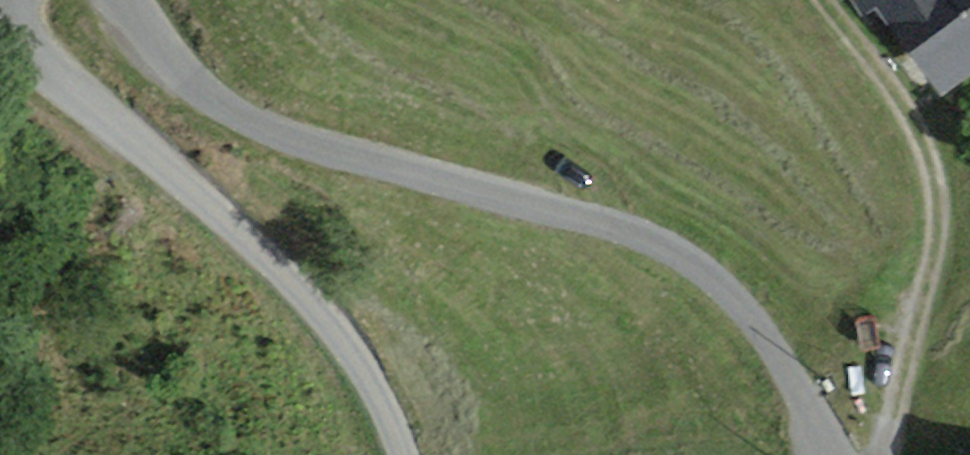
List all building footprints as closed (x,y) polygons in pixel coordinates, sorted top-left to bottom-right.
[(869,18),(877,13),(940,99),(969,76),(969,0),(857,0),(869,18)]
